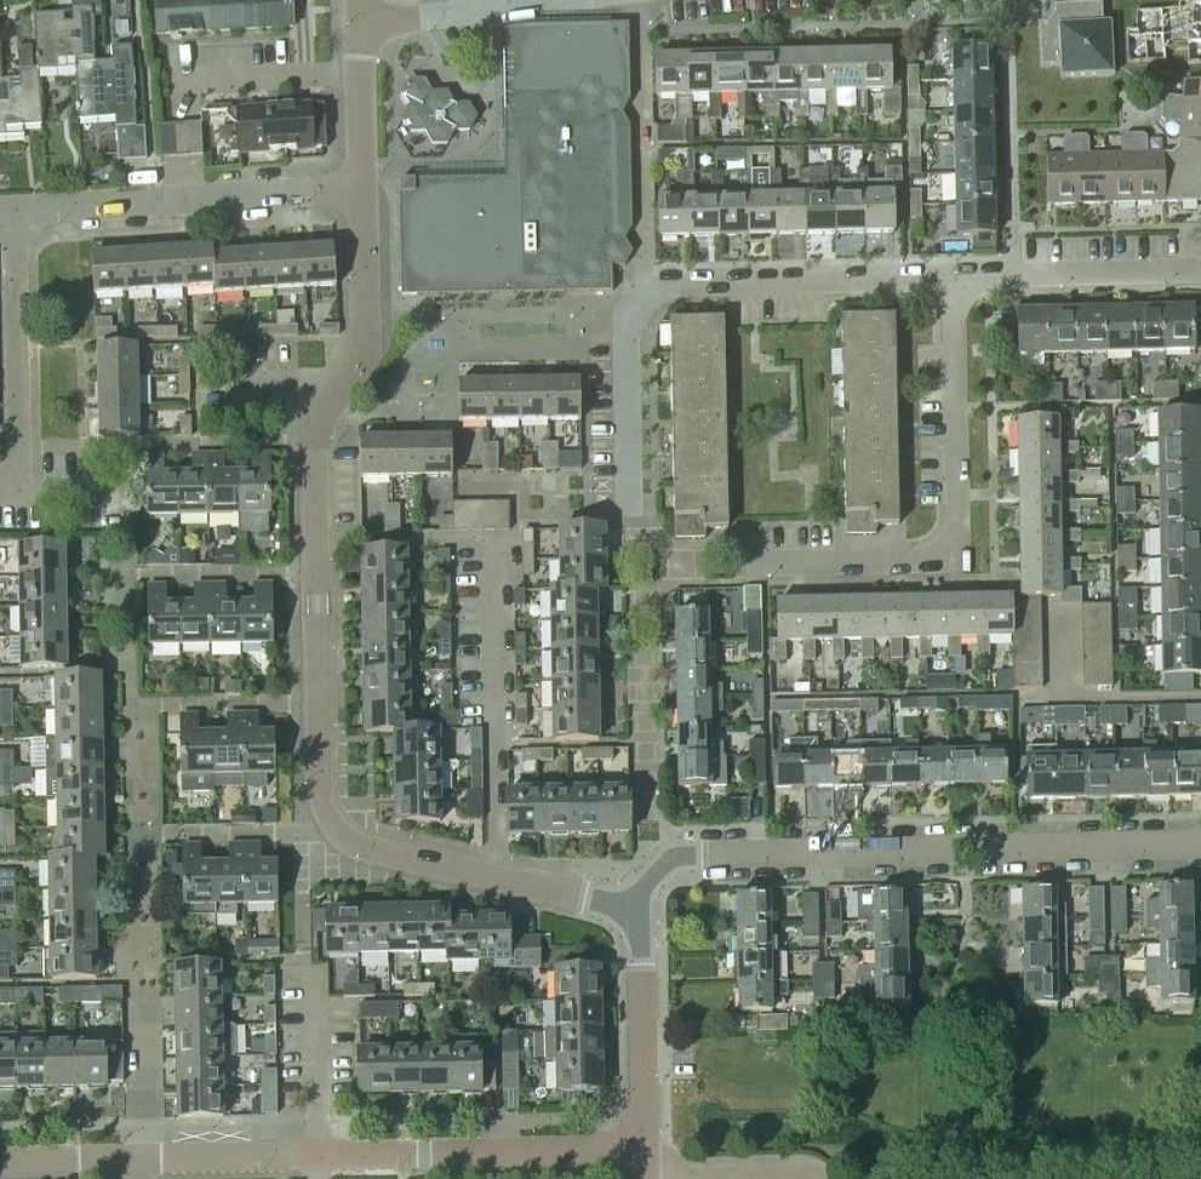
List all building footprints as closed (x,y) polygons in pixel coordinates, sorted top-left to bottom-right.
[(34,15),(37,57),(35,57),(35,62),(37,62),(37,68),(38,68),(39,71),(57,70),(56,56),(73,55),(74,64),(95,63),(95,62),(94,43),(92,17),(101,17),(100,0),(70,0),(72,23),(63,23),(55,24),(54,14),(34,15)] [(157,35),(292,28),(291,0),(155,0),(157,35)] [(1121,43),(1147,42),(1145,0),(1119,0),(1121,43)] [(1147,42),(1173,40),(1171,0),(1145,0),(1147,42)] [(1173,40),(1198,39),(1196,0),(1171,0),(1173,40)] [(1047,23),(1039,23),(1039,24),(1041,67),(1060,66),(1061,78),(1114,75),(1111,22),(1103,23),(1102,3),(1055,6),(1055,14),(1051,18),(1047,23)] [(128,20),(115,21),(116,35),(128,35),(128,20)] [(505,179),(398,181),(401,297),(611,293),(611,267),(624,266),(631,253),(624,240),(631,228),(629,127),(621,114),(628,101),(628,25),(526,28),(518,29),(503,32),(505,179)] [(0,81),(0,138),(5,138),(4,124),(21,123),(22,127),(42,126),(39,71),(38,68),(37,68),(34,68),(32,46),(17,47),(19,69),(20,79),(20,87),(2,88),(2,80),(0,81)] [(95,63),(74,64),(74,69),(76,106),(75,106),(75,110),(77,110),(77,121),(78,121),(115,118),(117,161),(118,161),(119,161),(118,159),(131,158),(130,128),(134,127),(130,47),(112,48),(113,61),(113,70),(96,71),(95,63)] [(992,49),(952,50),(953,82),(992,80),(992,49)] [(889,51),(860,52),(861,91),(866,92),(884,91),(885,116),(900,116),(899,90),(890,90),(889,51)] [(830,52),(801,53),(802,93),(808,93),(826,92),(826,117),(837,117),(837,92),(831,92),(830,52)] [(860,52),(830,52),(831,92),(837,92),(855,92),(855,116),(867,116),(866,92),(861,91),(860,52)] [(801,53),(772,54),(773,93),(780,93),(780,103),(797,102),(797,117),(808,117),(808,93),(802,93),(801,53)] [(772,54),(743,55),(744,94),(750,94),(761,94),(761,106),(767,106),(767,118),(780,118),(780,103),(780,93),(773,93),(772,54)] [(743,55),(714,56),(714,95),(721,95),(739,94),(739,120),(750,119),(750,94),(744,94),(743,55)] [(685,56),(656,57),(657,85),(657,95),(657,96),(675,95),(675,111),(675,121),(681,121),(686,121),(692,121),(691,95),(686,95),(685,56)] [(714,56),(685,56),(686,95),(691,95),(709,95),(709,120),(721,120),(721,95),(714,95),(714,56)] [(1199,63),(1183,64),(1184,76),(1200,75),(1199,65),(1199,63)] [(917,68),(907,68),(907,83),(918,83),(917,68)] [(1165,68),(1149,69),(1149,81),(1165,81),(1165,68)] [(1149,69),(1133,70),(1133,82),(1149,81),(1149,69)] [(992,80),(953,82),(953,112),(993,111),(992,80)] [(410,81),(402,95),(409,108),(402,120),(410,133),(425,133),(433,119),(447,117),(454,104),(447,93),(432,93),(425,81),(410,81)] [(1162,109),(1200,114),(1200,84),(1184,82),(1183,99),(1167,97),(1163,100),(1162,109)] [(918,83),(907,83),(907,97),(918,97),(918,83)] [(433,119),(425,133),(433,145),(446,145),(454,132),(469,132),(476,119),(467,104),(454,104),(447,117),(433,119)] [(231,111),(227,111),(227,118),(238,127),(238,137),(229,147),(230,154),(284,151),(285,151),(296,150),(326,148),(325,134),(324,118),(324,105),(231,111)] [(1161,119),(1164,123),(1180,124),(1178,137),(1200,139),(1200,114),(1162,109),(1161,119)] [(993,111),(953,112),(954,144),(994,143),(993,111)] [(200,123),(186,124),(188,154),(201,154),(201,156),(202,156),(200,123)] [(186,124),(172,125),(174,155),(188,154),(186,124)] [(159,126),(158,126),(160,159),(161,159),(161,156),(174,155),(172,125),(170,125),(159,126)] [(687,126),(658,127),(658,128),(658,144),(687,143),(687,126)] [(134,127),(130,128),(131,158),(145,157),(145,160),(146,160),(144,127),(135,127),(134,127)] [(919,129),(908,129),(908,144),(919,144),(919,129)] [(1122,155),(1105,155),(1106,204),(1135,203),(1134,135),(1125,135),(1121,139),(1122,155)] [(1144,135),(1134,135),(1135,203),(1161,202),(1160,154),(1147,154),(1147,138),(1144,135)] [(1063,156),(1046,156),(1047,205),(1077,204),(1076,136),(1067,136),(1063,140),(1063,156)] [(1085,136),(1076,136),(1077,204),(1106,204),(1105,155),(1089,155),(1089,139),(1085,136)] [(1160,154),(1161,202),(1199,202),(1200,204),(1200,139),(1178,137),(1177,149),(1172,154),(1160,154)] [(994,143),(954,144),(955,175),(994,174),(994,143)] [(919,144),(908,144),(909,158),(919,158),(919,144)] [(743,149),(716,150),(716,163),(743,162),(743,149)] [(687,151),(658,151),(658,166),(687,165),(687,151)] [(868,194),(862,194),(863,233),(894,232),(893,195),(902,195),(901,168),(885,168),(886,184),(868,184),(868,194)] [(839,195),(833,195),(834,234),(863,233),(862,194),(868,194),(868,184),(867,169),(856,169),(856,194),(839,195)] [(781,196),(775,196),(776,236),(805,235),(804,195),(809,195),(809,181),(809,170),(797,171),(798,196),(781,196)] [(809,195),(804,195),(805,235),(834,234),(833,195),(839,195),(838,170),(827,170),(827,181),(809,181),(809,195)] [(722,197),(716,198),(717,237),(747,236),(746,197),(751,196),(750,171),(739,172),(740,197),(722,197)] [(751,196),(746,197),(747,236),(776,236),(775,196),(781,196),(780,171),(774,171),(769,172),(750,171),(751,196)] [(693,198),(688,198),(688,238),(717,237),(716,198),(722,197),(721,172),(710,173),(711,197),(693,198)] [(681,199),(659,200),(660,239),(688,238),(688,198),(693,198),(692,173),(681,173),(681,199)] [(994,174),(955,175),(955,206),(995,206),(994,174)] [(920,192),(909,192),(909,207),(920,207),(920,192)] [(995,206),(955,206),(956,237),(971,237),(993,237),(995,237),(995,206)] [(920,207),(909,207),(910,221),(910,222),(920,221),(920,207)] [(993,237),(971,237),(971,253),(993,253),(993,237)] [(334,247),(303,249),(305,289),(336,287),(334,247)] [(211,249),(182,250),(184,290),(214,288),(212,254),(211,249)] [(303,249),(273,251),(275,290),(305,289),(303,249)] [(182,250),(152,252),(154,292),(184,290),(182,250)] [(273,251),(243,252),(245,292),(275,290),(273,251)] [(152,252),(122,254),(124,293),(154,292),(152,252)] [(243,252),(212,254),(214,288),(214,294),(245,292),(243,252)] [(122,254),(91,256),(93,295),(124,293),(122,254)] [(1192,308),(1163,309),(1164,352),(1194,351),(1192,308)] [(1134,309),(1105,310),(1106,354),(1135,353),(1134,309)] [(1163,309),(1134,309),(1135,353),(1164,352),(1163,309)] [(1105,310),(1076,311),(1077,355),(1106,354),(1105,310)] [(1076,311),(1047,312),(1048,355),(1077,355),(1076,311)] [(1001,314),(992,314),(993,333),(1001,333),(1002,342),(1017,342),(1018,356),(1048,355),(1047,312),(1016,312),(1016,314),(1001,314)] [(888,448),(888,415),(887,383),(887,350),(886,317),(840,318),(841,351),(841,383),(842,416),(842,448),(843,481),(844,513),(844,514),(845,514),(845,536),(874,536),(874,528),(897,528),(897,512),(889,512),(889,480),(888,448)] [(671,355),(671,387),(672,420),(673,452),(673,485),(674,517),(674,519),(675,519),(676,540),(706,539),(705,531),(727,530),(726,516),(719,516),(718,484),(718,451),(717,419),(716,386),(716,354),(715,321),(670,322),(671,355)] [(338,326),(318,326),(319,336),(339,336),(338,326)] [(278,327),(259,327),(259,337),(278,337),(278,327)] [(297,327),(278,327),(278,337),(297,337),(297,327)] [(217,328),(198,328),(198,338),(218,338),(217,328)] [(237,328),(217,328),(218,338),(237,338),(237,328)] [(156,329),(137,330),(137,339),(157,339),(156,329)] [(176,329),(156,329),(157,339),(176,339),(176,329)] [(115,330),(96,330),(96,340),(116,340),(115,330)] [(136,347),(97,348),(98,379),(137,378),(136,347)] [(188,357),(178,357),(179,377),(189,376),(188,357)] [(189,376),(179,377),(179,396),(189,396),(189,376)] [(137,378),(98,379),(99,409),(138,408),(137,378)] [(579,380),(548,381),(549,421),(580,421),(579,380)] [(518,381),(488,382),(489,422),(519,422),(518,381)] [(548,381),(518,381),(519,422),(549,421),(548,381)] [(1165,381),(1152,382),(1152,401),(1166,401),(1165,381)] [(1177,381),(1165,381),(1166,401),(1178,400),(1177,381)] [(488,382),(458,382),(458,423),(489,422),(488,382)] [(1119,382),(1107,383),(1107,402),(1119,402),(1119,382)] [(1107,383),(1093,383),(1094,402),(1107,402),(1107,383)] [(1048,384),(1035,384),(1036,404),(1049,403),(1048,384)] [(1061,384),(1048,384),(1049,403),(1061,403),(1061,384)] [(138,408),(99,409),(100,440),(139,439),(138,408)] [(1157,414),(1158,444),(1200,443),(1200,413),(1157,414)] [(190,418),(180,419),(181,438),(191,438),(190,418)] [(1056,421),(1017,422),(1017,452),(1057,451),(1057,456),(1078,455),(1077,444),(1057,444),(1056,421)] [(1132,431),(1114,432),(1114,444),(1133,444),(1132,431)] [(390,437),(359,438),(360,478),(391,478),(390,437)] [(420,437),(390,437),(391,478),(421,478),(420,437)] [(451,437),(420,437),(421,478),(451,477),(451,437)] [(1158,444),(1158,472),(1200,472),(1200,443),(1158,444)] [(557,444),(542,444),(542,457),(557,457),(557,444)] [(1133,444),(1114,444),(1115,457),(1133,456),(1133,444)] [(497,445),(482,445),(483,458),(497,458),(497,445)] [(1057,451),(1017,452),(1018,481),(1057,480),(1057,484),(1078,484),(1078,479),(1099,478),(1099,472),(1078,472),(1078,473),(1057,474),(1057,456),(1057,451)] [(254,474),(238,474),(239,515),(240,535),(269,534),(268,515),(269,515),(268,454),(253,455),(254,474)] [(222,455),(207,456),(208,516),(239,515),(238,474),(222,474),(222,455)] [(193,475),(178,475),(178,516),(208,516),(207,456),(193,456),(193,475)] [(161,457),(147,457),(148,517),(178,516),(178,475),(162,475),(161,457)] [(557,457),(542,457),(543,471),(557,470),(557,457)] [(497,458),(483,458),(483,472),(497,471),(497,458)] [(1158,472),(1159,502),(1200,501),(1200,472),(1158,472)] [(1057,480),(1018,481),(1019,509),(1058,509),(1058,514),(1079,513),(1078,507),(1096,507),(1096,501),(1078,501),(1058,502),(1057,484),(1057,480)] [(1133,489),(1115,490),(1115,502),(1134,502),(1133,489)] [(510,501),(496,502),(497,531),(510,531),(510,501)] [(1159,502),(1159,531),(1200,530),(1200,501),(1159,502)] [(467,502),(453,502),(453,518),(453,531),(468,531),(467,502)] [(481,502),(467,502),(468,531),(481,531),(481,502)] [(496,502),(481,502),(481,531),(497,531),(496,502)] [(1134,502),(1115,502),(1116,515),(1134,515),(1134,502)] [(398,506),(384,507),(384,519),(398,519),(398,506)] [(1058,509),(1019,509),(1019,538),(1059,538),(1059,543),(1079,543),(1079,531),(1058,532),(1058,514),(1058,509)] [(453,518),(439,518),(439,532),(453,531),(453,518)] [(398,519),(384,519),(384,532),(399,532),(398,519)] [(603,529),(558,530),(559,561),(603,561),(603,529)] [(1159,531),(1160,560),(1200,560),(1200,530),(1159,531)] [(1059,538),(1019,538),(1020,567),(1059,567),(1059,572),(1080,571),(1080,561),(1059,561),(1059,543),(1059,538)] [(532,546),(522,546),(522,562),(533,561),(532,546)] [(63,547),(19,548),(19,578),(64,577),(63,547)] [(163,558),(158,568),(179,567),(178,553),(169,548),(163,558)] [(1134,548),(1116,548),(1116,561),(1134,561),(1134,548)] [(232,552),(229,555),(230,566),(239,565),(239,552),(232,552)] [(405,552),(361,552),(361,584),(405,583),(405,566),(415,566),(414,552),(405,552)] [(194,556),(182,556),(182,566),(194,566),(194,556)] [(1160,560),(1160,589),(1200,588),(1200,560),(1160,560)] [(533,561),(522,562),(522,577),(533,577),(533,561)] [(560,590),(549,590),(549,591),(604,590),(603,561),(559,561),(560,590)] [(1134,561),(1116,561),(1117,574),(1135,573),(1134,561)] [(449,567),(438,567),(438,583),(449,582),(449,567)] [(1059,567),(1020,567),(1020,597),(1039,597),(1059,596),(1059,605),(1080,605),(1080,595),(1080,590),(1060,591),(1059,572),(1059,567)] [(64,577),(19,578),(20,609),(64,608),(64,577)] [(449,582),(438,583),(439,598),(449,598),(449,582)] [(405,583),(361,584),(362,614),(406,613),(405,583)] [(256,604),(240,604),(240,646),(271,645),(270,584),(255,585),(256,604)] [(194,605),(178,606),(179,647),(211,646),(210,586),(194,586),(194,605)] [(223,586),(210,586),(211,646),(240,646),(240,604),(224,605),(223,586)] [(163,587),(149,587),(150,647),(179,647),(178,606),(163,606),(163,587)] [(1160,589),(1161,618),(1200,617),(1200,588),(1160,589)] [(604,590),(549,591),(550,621),(594,620),(594,591),(604,591),(604,590)] [(761,590),(745,590),(745,611),(761,611),(761,590)] [(523,591),(513,591),(513,607),(524,607),(523,591)] [(1020,598),(1010,598),(1010,614),(1039,613),(1039,597),(1020,597),(1020,598)] [(981,638),(975,639),(976,658),(982,658),(982,669),(989,669),(988,658),(988,638),(1011,638),(1010,629),(1010,614),(1010,598),(980,599),(981,638)] [(923,640),(917,640),(918,659),(930,659),(929,640),(947,639),(952,639),(951,599),(922,600),(923,640)] [(952,639),(947,639),(947,659),(959,658),(958,639),(975,639),(981,638),(980,599),(951,599),(952,639)] [(894,640),(888,640),(889,660),(901,660),(900,640),(917,640),(923,640),(922,600),(893,601),(894,640)] [(836,642),(831,642),(831,661),(843,661),(842,641),(859,641),(865,641),(864,601),(835,602),(836,642)] [(865,641),(859,641),(860,660),(871,660),(871,641),(888,640),(894,640),(893,601),(864,601),(865,641)] [(777,640),(769,641),(769,662),(784,662),(784,643),(802,642),(807,642),(806,602),(776,603),(777,640)] [(807,642),(802,642),(802,662),(813,661),(812,642),(831,642),(836,642),(835,602),(806,602),(807,642)] [(1080,605),(1081,620),(1110,619),(1109,604),(1080,605)] [(1135,606),(1117,606),(1117,619),(1135,618),(1135,606)] [(64,608),(20,609),(21,639),(65,638),(64,608)] [(761,612),(745,612),(746,642),(762,641),(761,612)] [(406,613),(362,614),(362,643),(406,643),(406,613)] [(708,613),(674,613),(675,643),(708,642),(708,613)] [(1039,613),(1010,614),(1010,629),(1040,629),(1039,613)] [(1161,618),(1161,647),(1200,647),(1200,617),(1161,618)] [(1135,618),(1117,619),(1117,631),(1136,631),(1135,618)] [(1110,619),(1081,620),(1081,633),(1110,633),(1110,619)] [(594,620),(550,621),(551,651),(595,651),(594,620)] [(450,627),(439,627),(439,642),(450,642),(450,627)] [(1040,629),(1010,629),(1011,638),(1011,644),(1040,644),(1040,629)] [(1110,633),(1081,633),(1081,647),(1110,646),(1110,633)] [(524,635),(513,636),(514,652),(525,652),(524,635)] [(65,638),(21,639),(21,669),(66,668),(65,638)] [(762,641),(746,642),(746,656),(762,656),(762,641)] [(450,642),(439,642),(440,658),(450,658),(450,642)] [(708,642),(675,643),(676,671),(709,671),(708,642)] [(406,643),(362,643),(363,674),(407,673),(406,643)] [(1040,644),(1011,644),(1011,659),(1040,659),(1040,644)] [(1110,646),(1081,647),(1081,661),(1111,660),(1110,646)] [(1161,647),(1162,677),(1163,677),(1163,693),(1163,694),(1192,693),(1192,692),(1192,677),(1200,677),(1200,647),(1161,647)] [(1136,648),(1118,648),(1118,660),(1136,660),(1136,648)] [(595,651),(551,651),(551,681),(595,680),(595,651)] [(525,652),(514,652),(514,666),(525,666),(525,652)] [(1040,659),(1011,659),(1011,674),(1041,674),(1040,659)] [(1111,660),(1081,661),(1082,674),(1111,674),(1111,660)] [(709,671),(676,671),(676,701),(723,700),(723,687),(709,687),(709,671)] [(407,673),(363,674),(364,704),(407,703),(407,673)] [(1041,674),(1011,674),(1012,690),(1041,690),(1041,674)] [(1111,674),(1082,674),(1082,689),(1111,688),(1111,674)] [(55,680),(44,680),(44,693),(56,693),(57,709),(99,708),(99,677),(56,678),(55,680)] [(595,680),(551,681),(552,712),(596,712),(595,680)] [(762,681),(751,681),(752,699),(763,699),(762,681)] [(207,682),(193,682),(193,694),(207,694),(207,682)] [(165,687),(165,694),(175,694),(175,683),(169,683),(165,687)] [(257,684),(245,684),(245,694),(257,694),(257,684)] [(238,685),(226,685),(226,695),(238,695),(238,685)] [(807,685),(793,685),(793,695),(808,694),(807,685)] [(451,686),(440,686),(440,702),(451,702),(451,686)] [(0,692),(0,710),(12,709),(12,692),(0,692)] [(526,695),(515,695),(515,712),(526,712),(526,695)] [(1011,698),(974,699),(974,710),(975,710),(975,713),(1012,712),(1011,698)] [(763,699),(752,699),(752,718),(763,717),(763,699)] [(974,699),(957,699),(957,710),(974,710),(974,699)] [(723,700),(676,701),(677,730),(710,729),(710,713),(723,713),(723,700)] [(916,700),(899,700),(899,711),(916,711),(916,700)] [(935,700),(916,700),(916,711),(936,710),(935,700)] [(858,701),(838,702),(839,713),(858,712),(858,701)] [(877,701),(858,701),(858,712),(878,712),(877,701)] [(451,702),(440,702),(441,718),(452,718),(451,702)] [(800,702),(771,703),(771,714),(801,713),(800,702)] [(820,702),(800,702),(801,713),(820,713),(820,702)] [(407,703),(364,704),(364,733),(393,732),(408,732),(407,703)] [(1170,705),(1158,705),(1158,725),(1171,725),(1170,705)] [(1170,705),(1171,725),(1184,725),(1200,724),(1200,705),(1184,705),(1170,705)] [(1112,706),(1100,707),(1100,727),(1113,726),(1112,706)] [(1125,706),(1112,706),(1113,726),(1126,726),(1125,706)] [(1067,707),(1055,708),(1055,728),(1055,733),(1060,733),(1060,727),(1068,727),(1084,727),(1083,707),(1067,707)] [(99,708),(57,709),(57,739),(100,738),(99,708)] [(1055,708),(1041,708),(1042,728),(1055,728),(1055,708)] [(0,710),(0,727),(12,727),(12,709),(0,710)] [(526,712),(515,712),(515,726),(526,726),(526,712)] [(596,712),(552,712),(552,741),(597,740),(596,712)] [(227,735),(212,735),(213,776),(242,776),(241,716),(227,716),(227,735)] [(256,716),(241,716),(242,776),(242,788),(266,788),(266,775),(272,775),(271,733),(256,733),(256,716)] [(196,717),(180,717),(181,778),(181,792),(213,792),(213,788),(213,776),(212,735),(196,735),(196,717)] [(710,729),(677,730),(677,758),(722,757),(722,744),(710,744),(710,729)] [(408,732),(393,732),(394,763),(438,762),(437,731),(408,732)] [(989,737),(975,737),(975,753),(976,785),(1006,784),(1006,752),(990,752),(989,737)] [(57,739),(45,740),(45,770),(101,769),(100,738),(57,739)] [(763,741),(748,742),(748,757),(764,757),(763,741)] [(787,757),(772,757),(773,789),(803,789),(802,741),(787,742),(787,757)] [(816,741),(802,741),(803,789),(832,788),(831,756),(817,756),(816,741)] [(846,756),(831,756),(832,788),(860,787),(859,743),(846,744),(846,756)] [(889,743),(859,743),(860,787),(890,787),(889,755),(889,743)] [(1156,743),(1143,744),(1143,756),(1144,799),(1173,798),(1172,756),(1156,756),(1156,743)] [(481,746),(471,746),(471,762),(481,761),(481,746)] [(611,749),(596,750),(596,761),(611,760),(611,749)] [(596,750),(580,750),(581,761),(596,761),(596,750)] [(536,751),(521,751),(521,762),(536,762),(536,751)] [(552,751),(536,751),(536,762),(552,762),(552,751)] [(0,752),(0,771),(13,771),(13,752),(0,752)] [(946,753),(917,754),(918,786),(947,786),(946,753)] [(975,753),(946,753),(947,786),(976,785),(975,753)] [(917,754),(889,755),(890,787),(918,786),(917,754)] [(1172,756),(1173,798),(1200,798),(1200,755),(1172,756)] [(1143,756),(1113,757),(1114,800),(1144,799),(1143,756)] [(722,757),(677,758),(678,788),(711,788),(725,787),(724,757),(722,757)] [(764,757),(748,757),(749,786),(764,786),(764,757)] [(1084,757),(1056,758),(1057,801),(1086,800),(1084,757)] [(1113,757),(1084,757),(1086,800),(1114,800),(1113,757)] [(1056,758),(1026,759),(1027,801),(1057,801),(1056,758)] [(481,761),(471,762),(472,777),(481,776),(481,761)] [(438,762),(394,763),(394,792),(438,791),(438,762)] [(101,769),(45,770),(46,799),(58,799),(101,798),(101,769)] [(0,771),(0,788),(13,787),(13,771),(0,771)] [(581,782),(566,782),(566,791),(567,835),(597,835),(596,791),(581,791),(581,782)] [(627,790),(596,791),(597,835),(628,834),(627,790)] [(438,791),(394,792),(395,823),(439,823),(438,791)] [(482,791),(466,791),(466,820),(482,820),(482,791)] [(566,791),(537,792),(537,836),(567,835),(566,791)] [(537,792),(506,792),(507,836),(537,836),(537,792)] [(101,798),(58,799),(58,829),(102,828),(101,798)] [(0,813),(0,830),(13,830),(12,813),(0,813)] [(59,858),(48,858),(48,860),(102,859),(102,828),(58,829),(59,858)] [(0,830),(0,848),(13,848),(13,830),(0,830)] [(228,866),(214,866),(215,916),(234,916),(234,906),(244,906),(243,846),(228,847),(228,866)] [(258,846),(243,846),(244,906),(275,905),(274,865),(258,865),(258,846)] [(197,847),(182,847),(183,906),(192,906),(193,916),(215,916),(214,866),(197,866),(197,847)] [(102,859),(48,860),(49,890),(93,889),(92,860),(102,860),(102,859)] [(0,873),(0,891),(14,890),(13,873),(0,873)] [(1125,887),(1110,888),(1111,919),(1126,919),(1125,887)] [(1103,888),(1087,888),(1088,920),(1103,919),(1103,888)] [(1159,904),(1143,904),(1143,918),(1191,917),(1191,904),(1196,904),(1196,888),(1191,888),(1159,888),(1159,904)] [(93,889),(49,890),(49,920),(93,918),(93,889)] [(0,891),(0,909),(14,909),(14,890),(0,891)] [(1054,890),(1022,891),(1022,921),(1064,920),(1064,907),(1054,907),(1054,890)] [(873,894),(857,894),(858,924),(866,924),(906,923),(906,893),(873,894)] [(817,894),(802,894),(803,925),(818,925),(817,894)] [(769,896),(736,897),(737,927),(769,926),(769,913),(775,913),(774,896),(769,896)] [(840,905),(825,905),(825,925),(841,925),(840,905)] [(447,909),(417,910),(417,954),(446,953),(446,963),(448,963),(447,909)] [(448,909),(447,909),(448,963),(477,962),(477,918),(448,918),(448,909)] [(385,910),(356,911),(357,955),(386,954),(385,910)] [(417,910),(385,910),(386,954),(417,954),(417,910)] [(356,911),(326,912),(327,955),(357,955),(356,911)] [(325,912),(309,912),(310,932),(316,932),(325,931),(325,912)] [(508,917),(477,918),(477,962),(508,962),(508,969),(523,968),(523,939),(508,940),(508,917)] [(1191,917),(1143,918),(1144,933),(1159,932),(1160,947),(1192,946),(1191,917)] [(93,918),(49,920),(50,949),(94,949),(93,918)] [(1103,919),(1088,920),(1088,932),(1103,932),(1103,919)] [(1126,919),(1111,919),(1111,931),(1126,931),(1126,919)] [(1064,920),(1022,921),(1023,949),(1065,949),(1064,920)] [(906,923),(866,924),(866,935),(874,935),(874,953),(907,952),(906,923)] [(818,925),(803,925),(803,940),(818,940),(818,925)] [(841,925),(825,925),(826,940),(841,939),(841,925)] [(769,926),(737,927),(737,956),(770,955),(769,926)] [(0,933),(0,950),(15,950),(15,933),(0,933)] [(538,939),(523,939),(523,968),(538,968),(538,939)] [(1160,962),(1145,962),(1146,975),(1192,974),(1192,946),(1160,947),(1160,962)] [(50,949),(42,950),(43,962),(50,962),(50,979),(94,979),(94,949),(50,949)] [(1065,949),(1023,949),(1023,978),(1055,977),(1065,977),(1065,949)] [(0,950),(0,981),(8,981),(8,969),(15,969),(15,950),(0,950)] [(874,969),(858,969),(858,982),(907,981),(907,952),(874,953),(874,969)] [(770,955),(737,956),(738,985),(783,984),(782,955),(770,955)] [(1107,957),(1097,957),(1097,977),(1108,976),(1107,957)] [(1118,957),(1107,957),(1108,976),(1118,976),(1118,957)] [(822,965),(812,965),(812,983),(823,983),(822,965)] [(833,965),(822,965),(823,983),(833,983),(833,965)] [(218,966),(173,967),(174,998),(219,997),(218,966)] [(599,970),(555,970),(555,1001),(599,1001),(599,970)] [(1192,974),(1146,975),(1146,990),(1160,990),(1161,1005),(1193,1005),(1192,974)] [(1108,976),(1097,977),(1098,993),(1108,993),(1108,976)] [(1118,976),(1108,976),(1108,993),(1119,992),(1118,976)] [(1055,977),(1023,978),(1024,1008),(1056,1008),(1055,977)] [(274,978),(263,978),(263,996),(274,996),(274,978)] [(907,981),(858,982),(858,983),(859,1012),(875,1011),(908,1011),(907,981)] [(823,983),(812,983),(813,1001),(823,1000),(823,983)] [(833,983),(823,983),(823,1000),(834,1000),(833,983)] [(783,984),(738,985),(739,1014),(771,1013),(771,998),(788,998),(787,984),(783,984)] [(418,986),(403,986),(403,997),(418,997),(418,986)] [(433,986),(418,986),(418,997),(433,996),(433,986)] [(357,987),(342,987),(342,998),(358,998),(357,987)] [(373,987),(357,987),(358,998),(373,997),(373,987)] [(73,989),(58,990),(59,1005),(73,1005),(73,989)] [(102,989),(73,989),(73,1005),(102,1004),(102,989)] [(0,991),(0,1006),(13,1006),(13,991),(0,991)] [(28,991),(13,991),(13,1006),(28,1006),(28,991)] [(219,997),(174,998),(175,1028),(219,1027),(219,997)] [(599,1001),(555,1001),(556,1031),(600,1030),(599,1001)] [(477,1002),(462,1003),(463,1014),(477,1013),(477,1002)] [(492,1002),(477,1002),(477,1013),(493,1013),(492,1002)] [(462,1003),(447,1003),(447,1014),(463,1014),(462,1003)] [(398,1004),(387,1005),(387,1019),(398,1019),(398,1004)] [(387,1005),(359,1005),(360,1020),(387,1019),(387,1005)] [(275,1008),(264,1008),(265,1026),(275,1026),(275,1008)] [(786,1018),(757,1019),(757,1032),(786,1031),(786,1018)] [(219,1027),(175,1028),(176,1059),(220,1057),(232,1057),(232,1027),(219,1027)] [(556,1031),(544,1031),(544,1061),(556,1061),(600,1060),(600,1030),(556,1031)] [(44,1035),(13,1036),(14,1090),(45,1089),(44,1045),(44,1035)] [(0,1036),(0,1090),(14,1090),(13,1036),(0,1036)] [(462,1036),(449,1037),(449,1049),(450,1094),(479,1094),(479,1091),(479,1063),(479,1049),(462,1049),(462,1036)] [(275,1038),(265,1038),(265,1056),(275,1056),(275,1038)] [(103,1044),(74,1044),(75,1089),(104,1088),(104,1083),(122,1083),(122,1043),(103,1044)] [(44,1045),(45,1089),(75,1089),(74,1044),(44,1045)] [(449,1049),(419,1050),(420,1095),(450,1094),(449,1049)] [(388,1050),(357,1050),(358,1095),(389,1095),(388,1050)] [(419,1050),(388,1050),(389,1095),(420,1095),(419,1050)] [(516,1050),(501,1050),(501,1062),(517,1062),(516,1050)] [(220,1057),(176,1059),(176,1087),(221,1086),(220,1057)] [(600,1060),(556,1061),(557,1092),(600,1091),(600,1060)] [(517,1062),(501,1062),(502,1092),(517,1092),(517,1062)] [(494,1063),(479,1063),(479,1091),(494,1091),(494,1063)] [(276,1071),(261,1071),(261,1085),(276,1085),(276,1071)] [(276,1085),(261,1085),(262,1115),(277,1115),(276,1085)] [(221,1086),(176,1087),(177,1117),(222,1116),(221,1086)]
